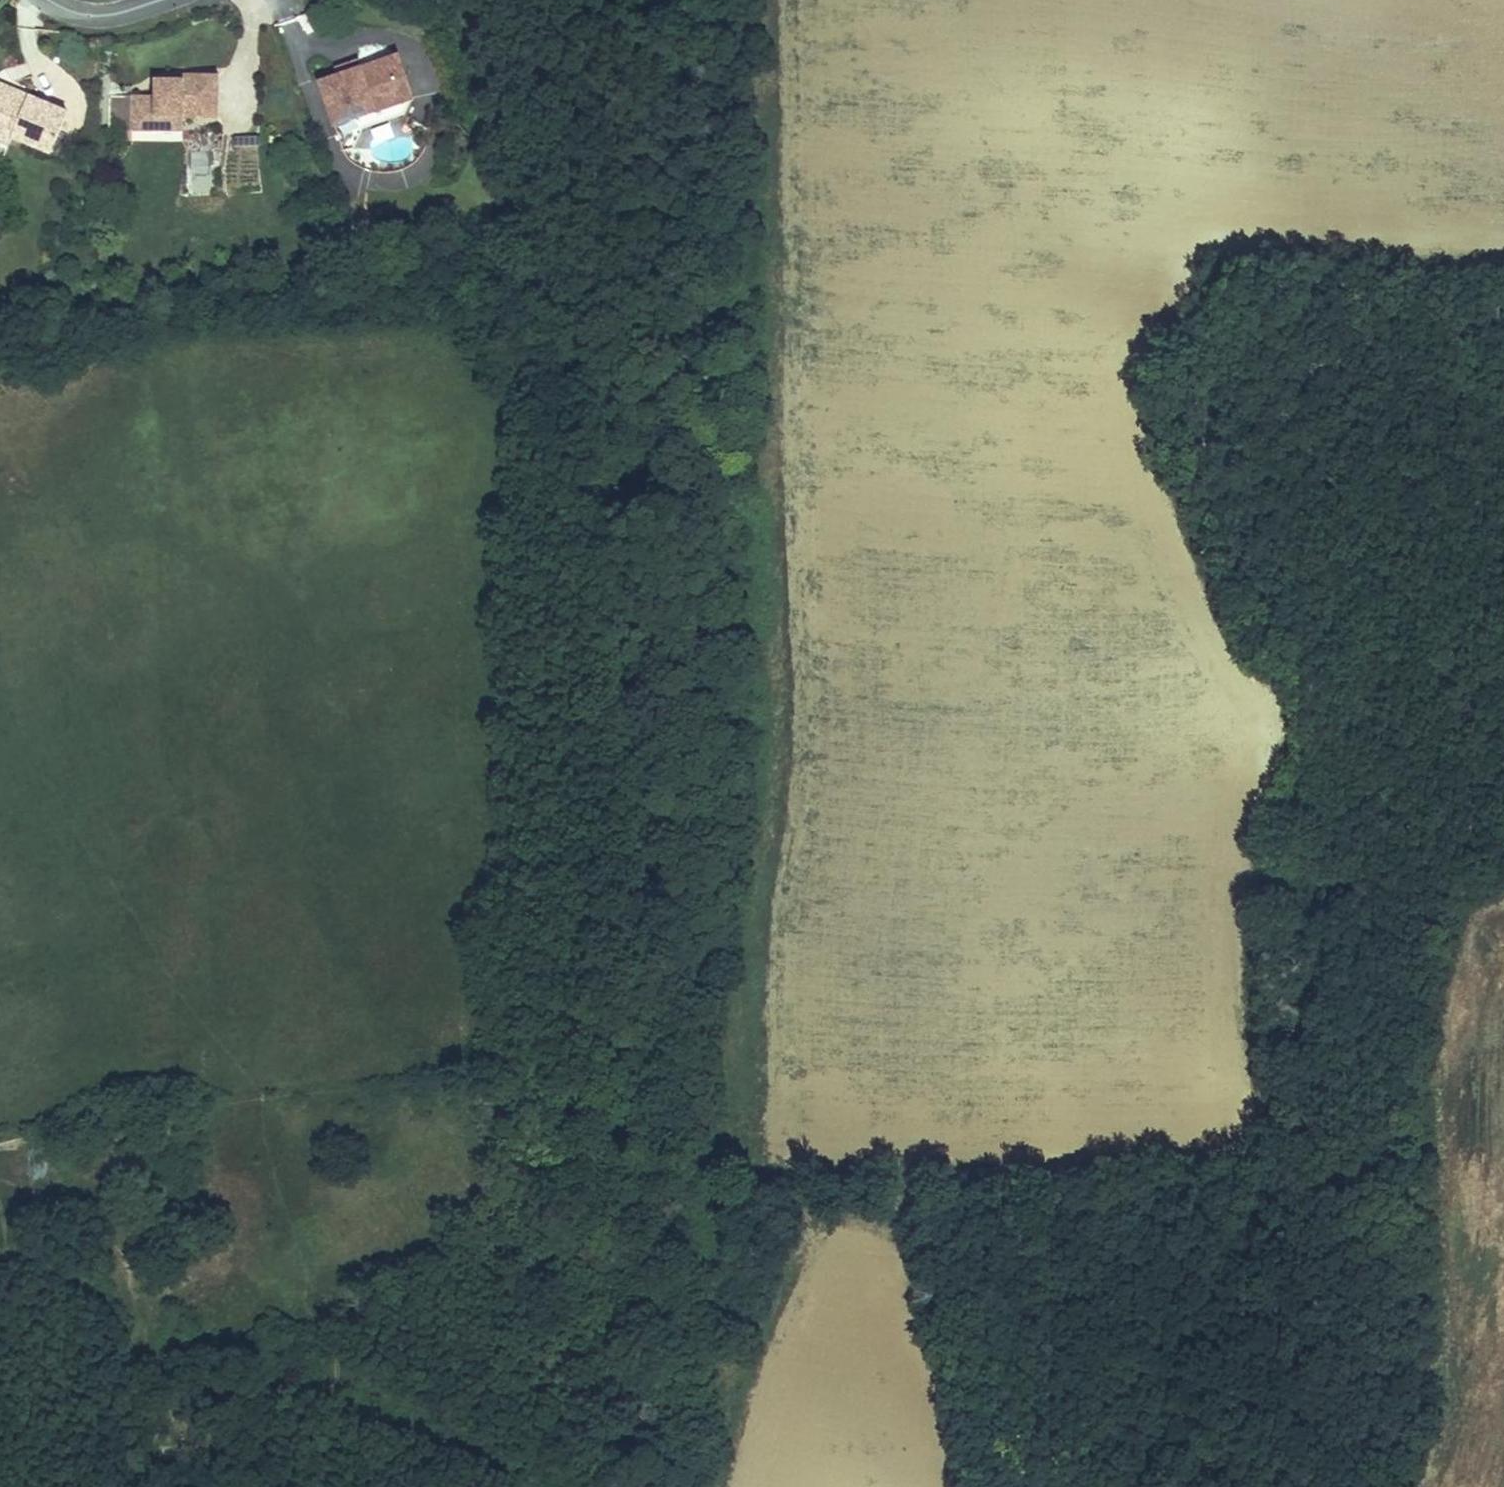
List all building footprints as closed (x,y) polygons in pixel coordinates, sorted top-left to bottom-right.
[(405,71),(389,77),(402,120),(418,116),(405,71)] [(340,140),(359,134),(402,120),(389,77),(327,96),(340,140)] [(142,102),(142,137),(195,138),(196,124),(227,125),(228,79),(189,79),(189,85),(161,85),(161,102),(142,102)] [(0,88),(0,100),(33,114),(37,103),(0,88)] [(0,100),(0,142),(17,150),(21,141),(59,157),(76,119),(37,103),(33,114),(0,100)] [(402,120),(359,134),(363,146),(412,131),(418,116),(402,120)] [(191,168),(189,194),(213,196),(214,169),(191,168)]
